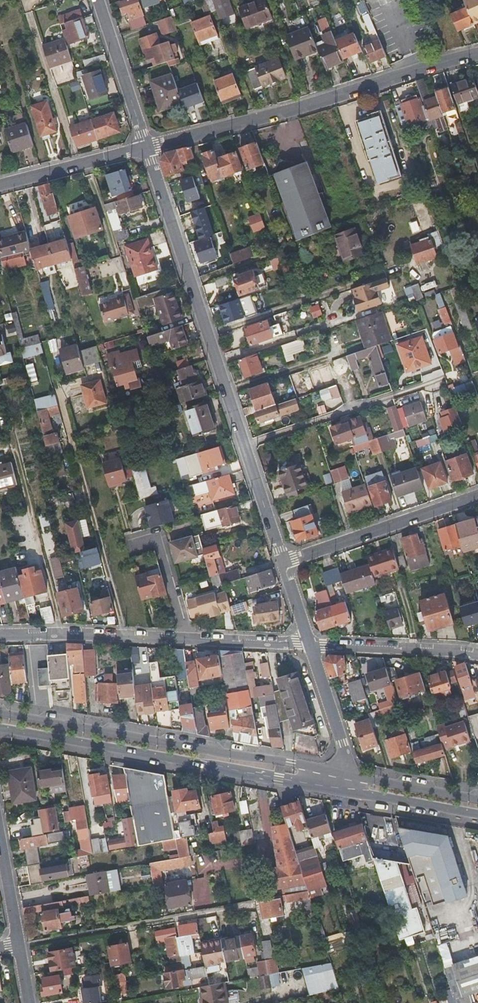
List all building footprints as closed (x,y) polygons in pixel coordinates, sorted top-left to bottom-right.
[(133,30),(146,25),(140,9),(157,2),(157,0),(133,0),(124,3),(133,30)] [(215,8),(212,0),(201,0),(205,12),(215,8)] [(218,17),(232,12),(228,0),(212,0),(215,8),(218,17)] [(238,7),(246,27),(270,17),(264,0),(257,0),(238,7)] [(473,24),(477,22),(477,0),(463,0),(464,4),(473,24)] [(457,31),(473,24),(464,4),(462,5),(462,7),(458,8),(459,10),(450,14),(457,31)] [(164,19),(171,16),(168,8),(161,10),(164,19)] [(60,25),(81,19),(78,11),(57,18),(60,25)] [(209,14),(190,21),(199,43),(218,36),(209,14)] [(373,28),(367,14),(361,16),(367,31),(373,28)] [(164,19),(159,21),(164,35),(176,31),(171,16),(164,19)] [(317,18),(323,33),(330,30),(324,16),(317,18)] [(88,38),(82,18),(81,19),(60,25),(65,40),(66,46),(88,38)] [(284,34),(293,57),(314,49),(312,45),(305,26),(284,34)] [(314,49),(321,68),(342,60),(341,58),(334,41),(330,30),(323,33),(319,34),(322,41),(312,45),(314,49)] [(161,43),(157,32),(140,38),(148,61),(153,59),(156,66),(169,62),(170,67),(182,63),(180,57),(178,58),(172,40),(161,43)] [(341,58),(360,50),(353,33),(334,41),(341,58)] [(432,46),(439,43),(436,34),(428,37),(432,46)] [(71,61),(66,46),(65,40),(44,47),(51,68),(71,61)] [(377,57),(384,55),(378,41),(369,44),(368,41),(361,44),(369,64),(379,61),(377,57)] [(254,67),(261,86),(283,79),(276,60),(254,67)] [(253,89),(261,86),(254,67),(245,70),(253,89)] [(88,76),(86,70),(76,74),(78,80),(88,76)] [(78,80),(84,101),(106,95),(99,73),(88,76),(78,80)] [(160,110),(183,103),(178,89),(175,82),(173,74),(151,82),(160,110)] [(213,80),(221,102),(239,95),(231,74),(213,80)] [(473,77),(451,85),(457,104),(477,97),(477,91),(473,77)] [(431,99),(423,78),(416,81),(423,103),(429,119),(435,117),(440,131),(447,129),(442,114),(436,97),(431,99)] [(196,83),(178,89),(183,103),(186,113),(195,110),(193,105),(203,101),(196,83)] [(456,110),(448,87),(435,92),(436,97),(442,114),(456,110)] [(420,97),(395,106),(405,136),(412,133),(409,124),(423,119),(426,127),(431,125),(429,119),(423,103),(422,103),(420,97)] [(48,101),(32,106),(42,136),(58,131),(48,101)] [(88,111),(91,120),(103,116),(100,107),(88,111)] [(402,174),(380,111),(368,115),(368,117),(357,121),(370,160),(372,159),(380,182),(402,174)] [(103,116),(91,120),(97,139),(120,132),(114,113),(103,116)] [(434,134),(440,131),(435,117),(429,119),(431,125),(432,127),(434,134)] [(97,139),(91,120),(71,127),(76,146),(97,139)] [(4,130),(11,153),(34,146),(27,123),(4,130)] [(337,136),(332,124),(320,129),(324,141),(337,136)] [(264,163),(255,141),(240,147),(249,169),(264,163)] [(194,155),(190,146),(165,153),(164,155),(162,160),(166,176),(184,170),(180,159),(194,155)] [(217,158),(214,149),(203,154),(212,179),(223,176),(222,171),(217,158)] [(222,171),(223,176),(224,176),(241,170),(234,152),(217,158),(222,171)] [(277,175),(306,164),(303,158),(288,163),(278,160),(276,163),(274,168),(277,175)] [(300,238),(330,227),(306,164),(277,175),(300,238)] [(200,172),(197,165),(189,168),(192,175),(200,172)] [(118,189),(122,199),(132,196),(124,170),(113,173),(115,177),(110,179),(113,190),(118,189)] [(57,205),(50,182),(38,185),(45,208),(57,205)] [(122,199),(116,201),(118,206),(120,213),(142,206),(138,194),(132,196),(122,199)] [(116,201),(103,205),(105,210),(118,206),(116,201)] [(193,202),(176,206),(179,214),(195,209),(193,202)] [(98,219),(94,209),(68,217),(75,238),(101,229),(98,219)] [(118,212),(109,213),(111,230),(120,229),(118,212)] [(265,226),(260,214),(250,218),(255,231),(265,226)] [(363,252),(354,228),(334,235),(337,244),(339,243),(345,259),(363,252)] [(125,229),(112,233),(114,240),(128,237),(125,229)] [(444,246),(438,230),(409,241),(416,261),(436,255),(434,250),(444,246)] [(31,250),(26,232),(2,238),(1,236),(0,236),(0,253),(1,257),(23,252),(27,265),(35,263),(31,250)] [(218,256),(212,237),(195,243),(202,262),(218,256)] [(135,276),(157,269),(147,238),(124,245),(135,276)] [(68,244),(67,241),(48,245),(54,265),(72,260),(68,244)] [(73,243),(68,244),(72,260),(77,259),(73,243)] [(54,265),(48,245),(31,250),(35,263),(37,270),(54,265)] [(231,256),(233,263),(253,256),(249,245),(230,253),(231,256)] [(5,270),(27,265),(23,252),(1,257),(3,263),(5,270)] [(219,260),(222,267),(233,263),(231,256),(219,260)] [(279,256),(270,259),(271,263),(276,262),(278,266),(282,264),(279,256)] [(77,259),(72,260),(82,296),(90,293),(88,284),(83,266),(79,267),(77,259)] [(259,288),(253,270),(235,277),(240,294),(259,288)] [(56,274),(61,292),(66,291),(61,273),(56,274)] [(228,275),(215,279),(217,286),(230,281),(228,275)] [(385,276),(352,288),(355,296),(353,296),(357,311),(380,303),(376,290),(388,286),(385,276)] [(417,281),(410,284),(415,297),(416,299),(423,296),(417,281)] [(424,291),(438,286),(435,281),(422,285),(424,291)] [(180,318),(172,293),(166,295),(163,295),(161,289),(133,298),(137,311),(156,305),(162,324),(180,318)] [(48,290),(43,291),(46,303),(48,310),(54,308),(48,290)] [(435,295),(439,307),(446,305),(442,293),(435,295)] [(113,301),(108,302),(99,305),(104,322),(128,315),(122,295),(112,298),(113,301)] [(226,323),(245,316),(238,298),(220,304),(226,323)] [(471,325),(463,301),(454,304),(463,330),(471,327),(471,325)] [(309,307),(313,318),(323,314),(319,304),(309,307)] [(451,321),(446,308),(440,311),(445,323),(451,321)] [(288,310),(273,315),(277,324),(291,319),(288,310)] [(369,314),(356,318),(366,347),(375,344),(390,339),(380,310),(369,314)] [(20,349),(40,344),(37,331),(22,335),(16,313),(11,314),(20,349)] [(245,328),(251,344),(273,337),(267,321),(245,328)] [(143,329),(144,332),(145,336),(158,332),(156,325),(143,329)] [(161,341),(165,352),(187,345),(184,335),(181,325),(162,331),(164,340),(161,341)] [(455,363),(465,359),(459,344),(457,344),(452,332),(455,331),(452,325),(445,328),(448,334),(434,339),(439,352),(449,348),(455,363)] [(430,361),(420,335),(397,343),(407,370),(430,361)] [(304,349),(300,338),(279,345),(285,361),(292,359),(290,353),(304,349)] [(375,344),(366,347),(353,352),(355,357),(367,353),(378,386),(388,382),(375,344)] [(83,366),(79,351),(77,346),(61,350),(68,375),(84,371),(83,366)] [(101,361),(96,346),(79,351),(83,366),(101,361)] [(126,386),(130,385),(129,380),(137,378),(134,367),(131,359),(138,357),(135,347),(119,351),(118,348),(106,352),(110,365),(111,364),(118,384),(124,382),(126,386)] [(345,355),(351,369),(358,366),(355,357),(353,352),(345,355)] [(254,353),(238,359),(245,376),(261,371),(254,353)] [(140,365),(138,357),(131,359),(134,367),(140,365)] [(344,357),(336,360),(339,369),(347,366),(344,357)] [(176,363),(178,369),(189,365),(188,359),(176,363)] [(34,363),(26,365),(31,385),(39,383),(34,363)] [(189,365),(178,369),(180,376),(187,401),(206,395),(202,380),(196,381),(190,365),(189,365)] [(104,401),(98,379),(80,384),(86,406),(104,401)] [(276,379),(267,382),(269,388),(279,385),(276,379)] [(254,404),(257,411),(275,404),(269,388),(267,382),(249,388),(254,404)] [(333,401),(341,399),(336,383),(328,386),(333,401)] [(477,397),(477,394),(474,383),(466,386),(470,400),(477,397)] [(167,384),(162,386),(164,395),(170,393),(167,384)] [(56,400),(54,394),(34,400),(36,411),(57,405),(56,400)] [(257,411),(255,411),(259,422),(293,410),(290,399),(275,404),(257,411)] [(408,423),(426,416),(420,400),(402,407),(408,423)] [(206,401),(186,407),(195,435),(214,428),(206,401)] [(180,403),(168,407),(161,409),(164,417),(183,411),(180,403)] [(395,430),(404,428),(395,403),(387,406),(395,430)] [(243,408),(245,414),(255,411),(257,411),(254,404),(243,408)] [(62,421),(57,405),(36,411),(42,432),(50,430),(47,418),(54,416),(56,423),(62,421)] [(456,413),(458,412),(456,407),(449,409),(451,414),(441,418),(445,428),(459,422),(456,413)] [(355,444),(368,440),(361,420),(332,430),(336,443),(352,437),(355,444)] [(400,435),(406,433),(404,428),(395,430),(378,436),(383,451),(397,446),(394,437),(400,435)] [(57,433),(43,436),(45,445),(59,441),(57,433)] [(374,454),(383,451),(378,436),(368,440),(355,444),(352,445),(355,451),(371,445),(374,454)] [(402,440),(405,449),(410,447),(407,438),(402,440)] [(49,458),(52,471),(62,469),(58,455),(62,453),(59,441),(45,445),(49,458)] [(476,441),(469,444),(477,467),(477,447),(476,441)] [(197,452),(198,454),(203,471),(215,467),(214,464),(224,462),(220,445),(197,452)] [(161,457),(150,461),(151,467),(198,454),(197,452),(196,447),(175,453),(161,457)] [(446,460),(452,479),(473,471),(466,453),(446,460)] [(102,463),(109,487),(117,485),(116,482),(121,481),(126,480),(120,458),(102,463)] [(287,493),(308,485),(300,462),(279,470),(287,493)] [(142,463),(130,466),(139,499),(155,494),(154,487),(149,488),(142,463)] [(424,472),(429,487),(447,481),(440,463),(423,469),(424,472)] [(19,485),(14,464),(0,467),(0,489),(19,485)] [(343,465),(330,470),(334,483),(348,478),(343,465)] [(398,496),(424,488),(419,473),(418,468),(391,477),(398,496)] [(419,473),(424,488),(429,487),(424,472),(419,473)] [(330,473),(323,475),(325,485),(333,483),(330,473)] [(229,474),(193,484),(198,497),(211,493),(213,501),(235,494),(229,474)] [(392,500),(385,480),(369,486),(376,506),(392,500)] [(349,512),(373,504),(365,483),(342,492),(349,512)] [(73,491),(58,494),(60,501),(75,497),(73,491)] [(151,527),(163,524),(174,521),(168,499),(145,505),(151,527)] [(218,508),(201,513),(206,529),(240,519),(236,503),(218,508)] [(292,510),(295,519),(311,514),(308,505),(292,510)] [(311,514),(295,519),(292,520),(298,539),(309,535),(310,539),(319,536),(311,514)] [(117,523),(115,515),(107,518),(109,525),(117,523)] [(462,548),(477,543),(477,522),(477,517),(455,523),(461,543),(462,548)] [(68,533),(73,553),(85,549),(81,537),(89,535),(84,519),(66,524),(68,533)] [(444,548),(461,543),(455,523),(438,529),(444,548)] [(420,541),(417,533),(402,538),(412,568),(429,562),(422,540),(420,541)] [(204,549),(199,534),(171,542),(175,556),(176,555),(178,561),(205,553),(204,549)] [(205,553),(211,572),(212,576),(218,574),(224,572),(217,545),(209,547),(204,549),(205,553)] [(73,553),(77,565),(93,561),(92,558),(99,556),(96,546),(85,549),(73,553)] [(374,577),(390,572),(400,569),(396,556),(393,549),(368,558),(370,564),(374,577)] [(396,556),(400,569),(406,567),(403,554),(396,556)] [(56,580),(64,578),(59,558),(51,560),(56,580)] [(347,592),(375,582),(374,577),(370,564),(341,574),(343,581),(347,592)] [(326,586),(343,581),(341,574),(339,568),(322,574),(326,586)] [(6,602),(24,598),(20,581),(19,577),(17,569),(0,574),(0,580),(5,598),(6,602)] [(274,583),(269,569),(245,576),(250,592),(274,583)] [(33,596),(46,592),(41,571),(32,573),(31,570),(20,572),(22,576),(19,577),(20,581),(24,598),(26,607),(35,604),(33,596)] [(234,580),(240,578),(237,570),(222,575),(224,583),(234,580)] [(141,597),(165,591),(160,572),(149,575),(147,571),(134,574),(141,597)] [(218,574),(212,576),(215,586),(221,584),(218,574)] [(234,580),(224,583),(223,583),(226,591),(226,593),(237,590),(234,580)] [(93,614),(114,609),(108,588),(101,590),(104,598),(90,602),(93,614)] [(67,592),(73,614),(83,612),(76,589),(67,592)] [(231,608),(230,606),(226,593),(226,591),(215,594),(214,592),(186,600),(191,615),(193,615),(195,615),(199,614),(200,612),(210,610),(210,611),(211,616),(220,613),(220,611),(231,608)] [(64,617),(73,614),(67,592),(58,594),(64,617)] [(331,601),(332,605),(338,604),(334,592),(328,594),(331,601)] [(320,604),(331,601),(328,594),(317,598),(320,604)] [(452,623),(443,594),(421,601),(424,611),(419,612),(422,623),(427,622),(430,630),(452,623)] [(335,614),(338,624),(352,619),(345,598),(341,599),(343,602),(338,604),(332,605),(335,614)] [(231,608),(232,614),(249,608),(247,600),(230,606),(231,608)] [(277,600),(257,603),(258,614),(255,614),(256,622),(280,619),(277,600)] [(477,626),(477,603),(477,600),(469,603),(473,616),(465,618),(467,628),(477,626)] [(50,623),(55,623),(50,604),(39,607),(44,623),(50,623)] [(323,628),(338,624),(335,614),(332,605),(318,610),(323,628)] [(398,607),(385,611),(390,627),(403,623),(398,607)] [(83,644),(67,644),(68,654),(68,657),(78,656),(79,660),(84,659),(83,650),(83,644)] [(183,648),(174,648),(179,679),(182,678),(184,688),(190,687),(186,663),(183,648)] [(94,650),(83,650),(84,659),(84,662),(85,673),(85,675),(96,675),(94,650)] [(234,651),(218,650),(219,654),(222,675),(223,681),(235,740),(259,745),(251,699),(244,661),(242,651),(234,651)] [(29,681),(24,654),(9,656),(10,665),(13,683),(29,681)] [(68,654),(47,656),(49,669),(51,689),(51,692),(57,692),(57,696),(72,695),(69,663),(68,657),(68,654)] [(222,675),(219,654),(197,659),(201,679),(222,675)] [(325,661),(331,677),(348,671),(343,655),(330,654),(325,661)] [(253,660),(244,661),(251,699),(274,694),(273,691),(272,685),(258,688),(253,660)] [(158,661),(148,662),(149,665),(154,697),(156,713),(158,727),(172,729),(171,718),(174,709),(181,708),(180,705),(175,675),(160,677),(158,661)] [(186,663),(190,687),(200,686),(195,661),(186,663)] [(270,676),(268,662),(261,663),(263,676),(270,676)] [(469,675),(465,663),(455,666),(467,698),(476,695),(470,679),(469,675)] [(473,673),(470,664),(465,663),(469,675),(473,673)] [(10,665),(0,667),(0,693),(12,691),(11,683),(13,683),(10,665)] [(154,697),(149,665),(142,666),(146,698),(154,697)] [(393,665),(385,668),(386,669),(390,682),(396,680),(398,680),(393,665)] [(133,667),(117,669),(120,699),(136,697),(133,667)] [(51,689),(49,669),(38,670),(40,689),(51,689)] [(390,682),(386,669),(366,675),(371,691),(384,687),(389,703),(390,706),(397,704),(390,682)] [(273,691),(274,694),(276,705),(279,720),(290,718),(294,731),(314,735),(317,733),(296,671),(277,677),(281,690),(273,691)] [(457,681),(453,671),(447,673),(450,683),(457,681)] [(99,682),(100,699),(100,700),(117,701),(118,700),(117,681),(112,681),(111,672),(105,672),(105,681),(99,681),(99,682)] [(425,690),(420,672),(398,680),(396,680),(402,698),(425,690)] [(450,683),(447,673),(446,672),(427,678),(432,694),(436,693),(437,699),(451,695),(449,688),(451,688),(450,683)] [(87,700),(85,675),(85,673),(75,674),(77,700),(87,700)] [(366,696),(360,677),(348,681),(353,700),(366,696)] [(154,697),(146,698),(144,698),(146,714),(156,713),(154,697)] [(433,717),(429,700),(423,702),(427,715),(428,718),(433,717)] [(192,703),(180,705),(181,708),(183,726),(196,727),(193,707),(192,703)] [(461,718),(468,716),(464,703),(457,705),(461,718)] [(273,745),(283,744),(279,720),(276,705),(261,708),(263,719),(268,718),(270,726),(266,727),(269,738),(272,738),(273,745)] [(210,736),(208,725),(205,726),(201,706),(193,707),(196,727),(197,734),(210,736)] [(211,728),(228,725),(226,710),(208,714),(211,728)] [(353,717),(355,723),(370,718),(368,713),(353,717)] [(363,748),(378,743),(370,718),(355,723),(363,748)] [(441,742),(443,747),(468,739),(463,721),(445,726),(444,723),(436,725),(441,742)] [(410,749),(404,733),(385,739),(390,756),(410,749)] [(413,751),(416,761),(445,753),(443,747),(441,742),(413,751)] [(31,766),(8,770),(14,801),(37,797),(31,766)] [(62,766),(38,770),(41,786),(64,782),(62,766)] [(143,817),(140,805),(137,788),(144,786),(141,770),(124,768),(125,775),(130,798),(132,815),(133,819),(143,817)] [(154,802),(148,772),(141,770),(144,786),(137,788),(140,805),(154,802)] [(168,793),(165,774),(148,772),(154,802),(140,805),(143,817),(133,819),(134,821),(135,828),(137,843),(138,845),(176,839),(172,813),(168,793)] [(93,795),(101,793),(110,792),(107,776),(98,778),(98,774),(90,776),(93,795)] [(130,798),(125,775),(113,777),(117,800),(130,798)] [(200,808),(197,791),(188,792),(187,788),(173,791),(173,793),(177,812),(186,810),(200,808)] [(110,792),(101,793),(102,803),(111,801),(110,792)] [(235,812),(230,792),(212,796),(213,800),(210,801),(213,816),(235,812)] [(177,812),(173,793),(168,793),(172,813),(177,812)] [(307,820),(307,819),(301,799),(282,805),(288,826),(297,824),(299,829),(305,827),(303,821),(307,820)] [(250,812),(248,801),(241,803),(243,814),(250,812)] [(44,832),(60,829),(55,805),(40,808),(44,832)] [(88,823),(85,806),(69,808),(71,820),(78,819),(83,849),(76,850),(76,856),(93,853),(88,823)] [(186,810),(177,812),(182,838),(188,836),(198,835),(196,825),(199,824),(197,813),(188,815),(186,810)] [(334,841),(326,813),(307,819),(307,820),(314,842),(315,847),(334,841)] [(134,821),(133,819),(132,815),(121,818),(122,823),(127,822),(134,821)] [(216,819),(210,820),(212,832),(207,833),(208,843),(224,840),(222,825),(217,826),(216,819)] [(93,853),(101,852),(96,823),(96,822),(88,823),(93,853)] [(101,852),(108,850),(105,833),(103,822),(96,823),(101,852)] [(433,902),(458,895),(448,862),(439,833),(400,825),(415,876),(424,873),(433,902)] [(467,826),(474,849),(477,848),(477,828),(467,826)] [(256,842),(253,827),(240,830),(243,845),(256,842)] [(109,849),(137,843),(135,828),(128,830),(129,837),(108,841),(109,849)] [(373,855),(364,828),(336,836),(346,865),(365,859),(368,866),(375,864),(373,855)] [(51,832),(23,837),(20,838),(22,848),(64,841),(62,830),(60,831),(51,832)] [(234,831),(236,846),(243,845),(240,830),(234,831)] [(448,862),(456,859),(448,834),(439,833),(448,862)] [(199,842),(198,835),(188,836),(191,854),(196,853),(194,842),(199,842)] [(182,838),(177,838),(180,856),(184,855),(191,854),(188,836),(182,838)] [(327,884),(315,847),(297,853),(300,863),(306,883),(308,890),(313,889),(327,884)] [(394,921),(399,938),(424,931),(416,906),(420,905),(411,874),(408,874),(406,865),(405,864),(405,859),(391,860),(390,853),(373,855),(375,864),(394,921)] [(184,855),(180,856),(151,861),(154,883),(163,882),(161,871),(189,866),(193,865),(191,854),(184,855)] [(28,864),(32,883),(44,881),(44,878),(68,874),(65,858),(28,864)] [(448,862),(458,895),(466,892),(456,859),(448,862)] [(273,889),(306,883),(300,863),(268,868),(273,889)] [(118,890),(114,868),(110,869),(105,870),(110,891),(118,890)] [(105,870),(88,873),(92,894),(110,891),(105,870)] [(191,904),(187,881),(167,884),(171,908),(191,904)] [(282,902),(310,897),(308,890),(298,892),(268,898),(260,899),(264,919),(284,916),(282,902)] [(69,904),(89,901),(88,895),(68,898),(69,904)] [(22,906),(24,914),(43,910),(58,907),(63,906),(63,905),(62,899),(22,906)] [(43,910),(45,922),(46,929),(61,926),(60,920),(71,918),(70,911),(59,912),(58,907),(43,910)] [(197,922),(196,917),(177,920),(178,925),(197,922)] [(468,991),(477,988),(477,921),(467,925),(470,932),(436,943),(450,989),(455,1002),(472,1002),(468,991)] [(199,932),(197,922),(178,925),(181,937),(177,938),(179,950),(181,961),(182,968),(195,965),(195,964),(190,964),(188,951),(195,950),(192,933),(195,933),(199,932)] [(388,937),(384,924),(377,927),(381,939),(388,937)] [(177,938),(175,927),(156,931),(158,942),(169,940),(171,952),(179,950),(177,938)] [(244,955),(245,961),(253,960),(252,954),(255,953),(251,933),(240,935),(244,955)] [(220,938),(224,959),(244,955),(240,935),(220,938)] [(217,960),(224,959),(220,938),(213,940),(217,960)] [(271,939),(261,940),(265,961),(267,973),(277,972),(271,939)] [(217,960),(213,940),(201,942),(205,964),(206,971),(219,969),(217,960)] [(112,961),(112,964),(131,960),(127,942),(109,945),(112,961)] [(72,947),(48,951),(51,971),(75,967),(72,947)] [(163,965),(165,971),(182,968),(181,961),(163,965)] [(260,975),(267,973),(265,961),(257,962),(258,966),(260,975)] [(334,974),(330,962),(303,967),(306,981),(334,974)] [(184,977),(206,973),(206,971),(205,964),(195,965),(182,968),(165,971),(164,971),(167,986),(185,983),(184,977)] [(247,977),(260,975),(258,966),(246,968),(247,977)] [(84,1002),(87,1002),(100,1001),(98,985),(101,984),(99,973),(84,975),(86,986),(81,987),(84,1002)] [(59,974),(44,976),(45,983),(42,983),(44,994),(62,991),(59,974)] [(309,994),(338,987),(334,974),(306,981),(309,994)] [(120,980),(122,989),(140,986),(138,977),(137,977),(120,980)] [(202,1001),(202,1002),(217,1000),(226,998),(225,991),(227,991),(226,981),(208,984),(201,986),(204,1001),(202,1001)] [(450,989),(443,992),(446,1002),(455,1002),(450,989)]
